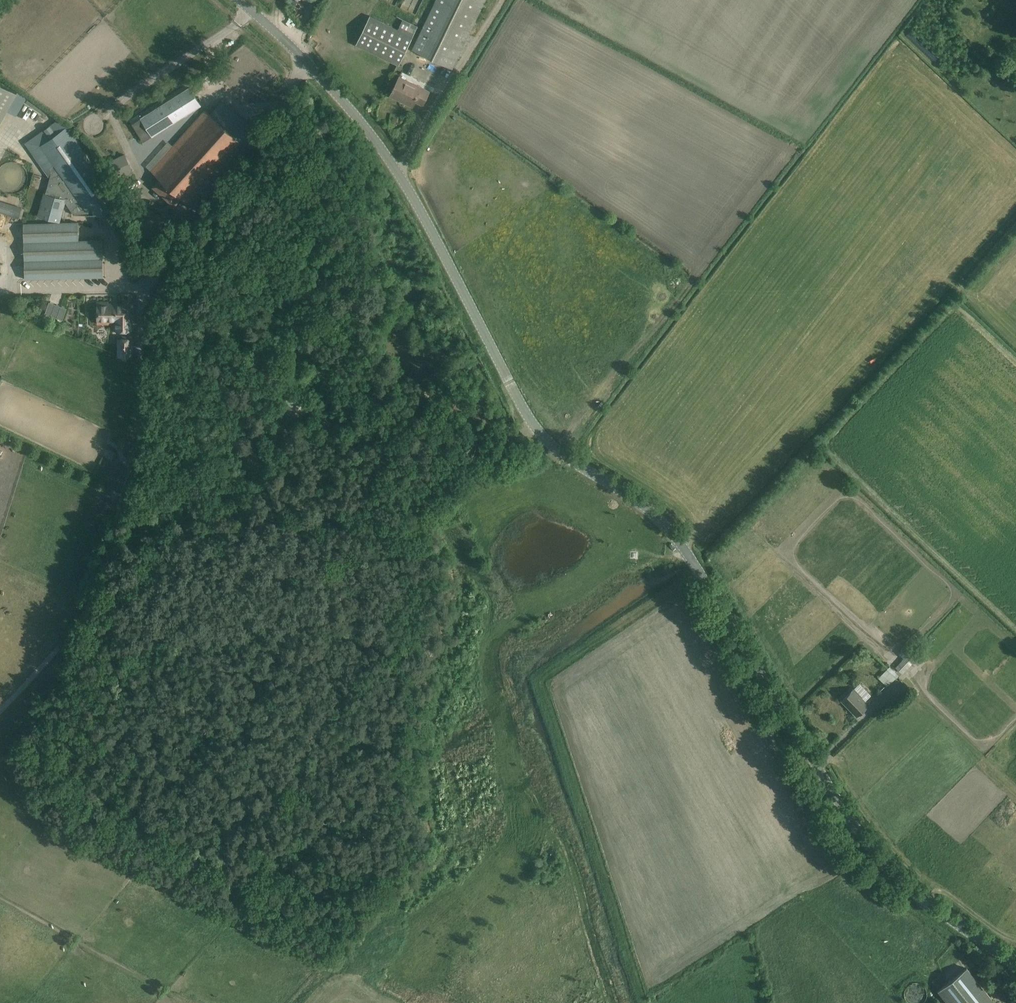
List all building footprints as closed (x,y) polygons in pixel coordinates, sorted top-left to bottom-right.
[(452,69),(486,0),(437,0),(413,50),(452,69)] [(399,66),(418,27),(397,17),(392,26),(370,16),(356,45),(399,66)] [(413,87),(398,79),(394,87),(393,87),(392,90),(393,90),(390,96),(412,106),(415,101),(423,105),(429,91),(414,84),(413,87)] [(7,111),(17,93),(0,84),(0,123),(7,111)] [(152,137),(177,121),(175,119),(182,114),(184,117),(201,106),(199,102),(201,100),(199,97),(196,98),(189,87),(140,118),(152,137)] [(17,93),(7,111),(15,115),(25,98),(17,93)] [(222,101),(210,114),(178,150),(173,146),(161,159),(151,170),(160,179),(153,187),(174,206),(181,198),(186,202),(194,210),(262,137),(222,101)] [(76,131),(81,139),(96,128),(91,120),(76,131)] [(120,215),(111,187),(67,127),(59,121),(28,143),(50,176),(39,217),(58,222),(65,200),(74,215),(120,215)] [(19,218),(22,208),(0,201),(0,212),(19,218)] [(79,241),(78,222),(24,224),(25,279),(103,277),(102,240),(79,241)] [(60,306),(49,302),(45,313),(62,320),(67,308),(60,306)] [(98,303),(98,320),(117,320),(117,330),(131,330),(131,305),(107,305),(107,303),(98,303)] [(119,356),(131,356),(131,340),(119,340),(119,356)] [(896,667),(903,674),(915,661),(908,654),(896,667)] [(853,689),(849,694),(842,701),(848,707),(849,707),(852,710),(851,711),(856,716),(868,705),(853,689)] [(995,1002),(967,969),(939,992),(948,1002),(994,1002),(995,1002)] [(925,992),(925,990),(925,988),(924,986),(922,984),(919,982),(917,981),(914,981),(912,981),(909,982),(906,984),(903,988),(903,990),(902,992),(903,994),(903,997),(906,1000),(909,1002),(910,1002),(918,1002),(922,1001),(923,999),(925,997),(925,994),(925,992)]
